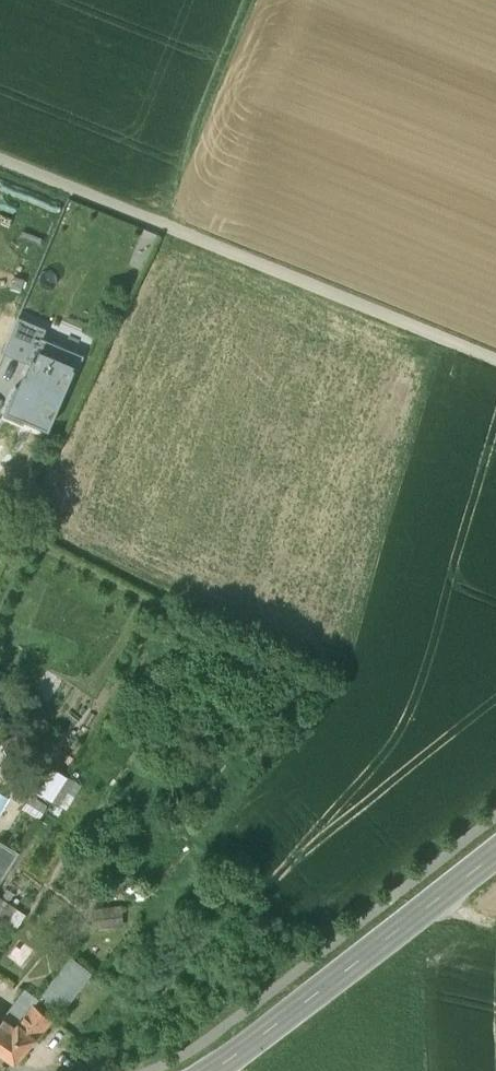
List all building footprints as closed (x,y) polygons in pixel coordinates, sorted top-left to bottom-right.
[(3,352),(29,363),(31,358),(26,355),(35,334),(43,337),(47,328),(19,316),(3,352)] [(84,355),(43,337),(35,334),(26,355),(31,358),(29,363),(19,387),(11,405),(25,411),(22,417),(25,419),(47,428),(71,373),(75,375),(84,355)] [(16,385),(3,414),(23,423),(25,419),(22,417),(25,411),(11,405),(19,387),(16,385)] [(67,783),(51,772),(38,794),(54,805),(67,783)] [(48,804),(29,793),(21,806),(40,818),(48,804)] [(19,852),(0,839),(0,882),(19,852)] [(94,910),(96,929),(128,926),(126,907),(94,910)] [(42,997),(63,1012),(91,973),(70,958),(42,997)] [(52,1019),(34,1005),(26,1015),(42,1029),(52,1019)] [(0,1030),(0,1053),(14,1062),(42,1029),(26,1015),(8,1036),(0,1030)]
